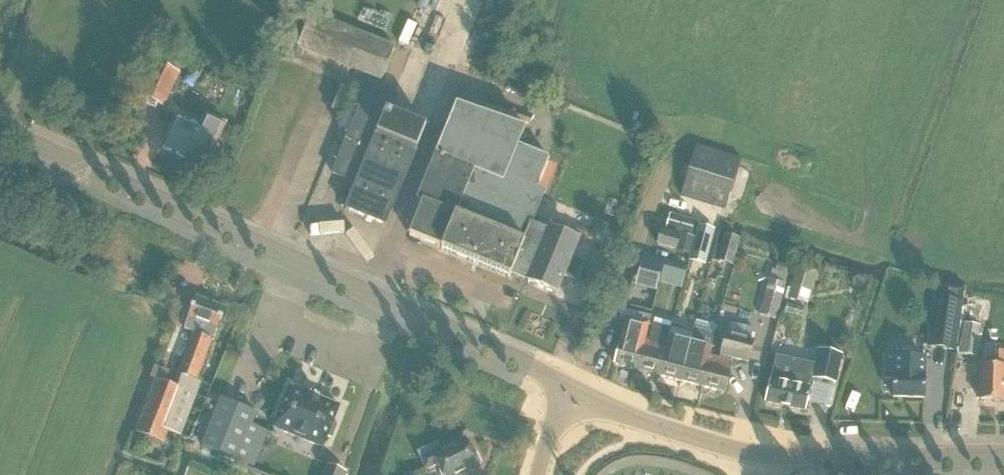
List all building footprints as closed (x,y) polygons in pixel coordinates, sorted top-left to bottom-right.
[(380,80),(394,47),(311,13),(297,47),(380,80)] [(155,62),(140,95),(164,106),(179,73),(178,73),(182,63),(161,53),(156,63),(155,62)] [(345,209),(385,225),(425,127),(386,111),(395,90),(370,80),(332,173),(356,183),(345,209)] [(422,204),(409,235),(440,248),(440,249),(510,278),(511,273),(528,280),(547,234),(531,227),(545,192),(537,188),(549,159),(518,146),(525,129),(500,121),(456,105),(417,201),(422,204)] [(205,168),(225,124),(205,115),(200,127),(176,116),(161,148),(186,159),(205,168)] [(338,115),(324,148),(337,153),(350,120),(338,115)] [(697,145),(681,194),(725,208),(741,158),(697,145)] [(322,152),(312,176),(325,181),(335,157),(322,152)] [(666,228),(691,235),(695,220),(670,214),(666,228)] [(690,259),(705,263),(713,232),(698,228),(690,259)] [(528,280),(527,282),(555,293),(563,275),(576,280),(584,262),(571,256),(577,242),(570,239),(549,230),(547,234),(528,280)] [(657,245),(675,250),(679,236),(661,231),(657,245)] [(677,250),(689,253),(693,237),(681,234),(677,250)] [(732,265),(739,239),(724,234),(717,261),(732,265)] [(662,272),(663,268),(665,261),(645,255),(639,278),(658,284),(662,272)] [(663,268),(662,272),(683,278),(686,266),(665,261),(663,268)] [(806,304),(816,272),(797,267),(788,299),(806,304)] [(788,273),(771,269),(759,314),(776,319),(788,273)] [(184,328),(193,332),(212,339),(224,308),(196,297),(184,328)] [(961,303),(936,299),(928,346),(953,350),(961,303)] [(637,370),(645,340),(651,315),(628,309),(614,364),(637,370)] [(645,340),(637,370),(659,376),(673,320),(655,316),(648,341),(645,340)] [(673,320),(659,376),(680,381),(694,326),(673,320)] [(981,323),(963,320),(957,353),(975,356),(981,323)] [(694,326),(680,381),(702,387),(709,356),(716,331),(694,326)] [(196,380),(212,339),(193,332),(173,386),(165,383),(169,371),(154,365),(150,377),(155,379),(135,433),(163,443),(167,431),(180,436),(200,382),(196,380)] [(709,356),(702,387),(724,392),(732,358),(748,362),(753,341),(726,334),(719,359),(709,356)] [(765,402),(801,410),(804,411),(811,379),(836,384),(842,354),(816,348),(813,363),(776,355),(765,402)] [(1003,400),(1003,351),(993,351),(992,367),(980,366),(979,399),(1003,400)] [(893,397),(924,398),(925,376),(921,376),(922,358),(886,356),(885,378),(893,378),(893,397)] [(957,380),(961,365),(950,362),(947,378),(957,380)] [(251,385),(262,389),(269,371),(258,367),(251,385)] [(319,397),(310,393),(310,394),(290,386),(273,427),(322,447),(326,436),(331,438),(336,425),(332,423),(339,406),(319,398),(319,397)] [(256,413),(220,399),(201,445),(237,460),(237,459),(253,466),(267,431),(251,425),(256,413)] [(420,459),(426,470),(437,465),(441,474),(460,474),(479,466),(478,465),(480,464),(476,454),(473,455),(466,440),(451,447),(450,445),(441,449),(438,441),(417,451),(420,459)] [(346,473),(327,465),(323,474),(345,474),(346,473)]
